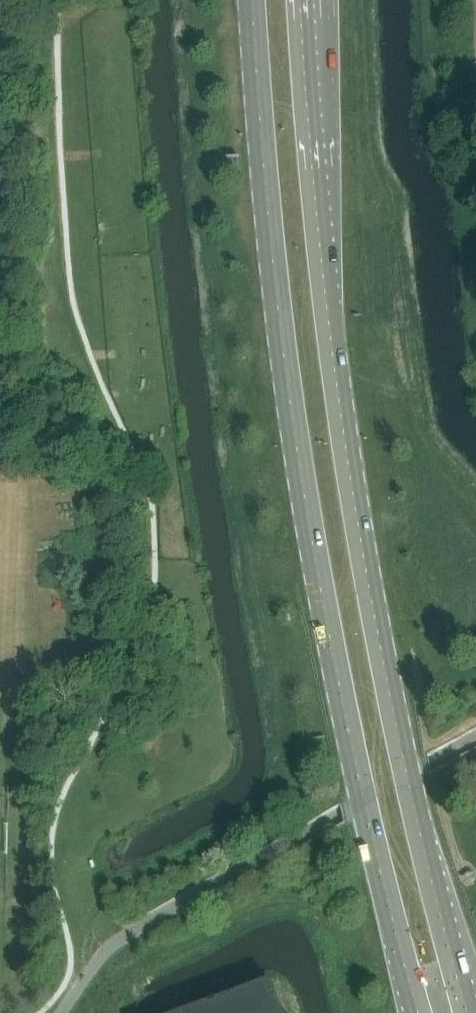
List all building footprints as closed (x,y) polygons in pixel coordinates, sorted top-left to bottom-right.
[(174,1012),(278,1012),(266,980),(174,1012)]
